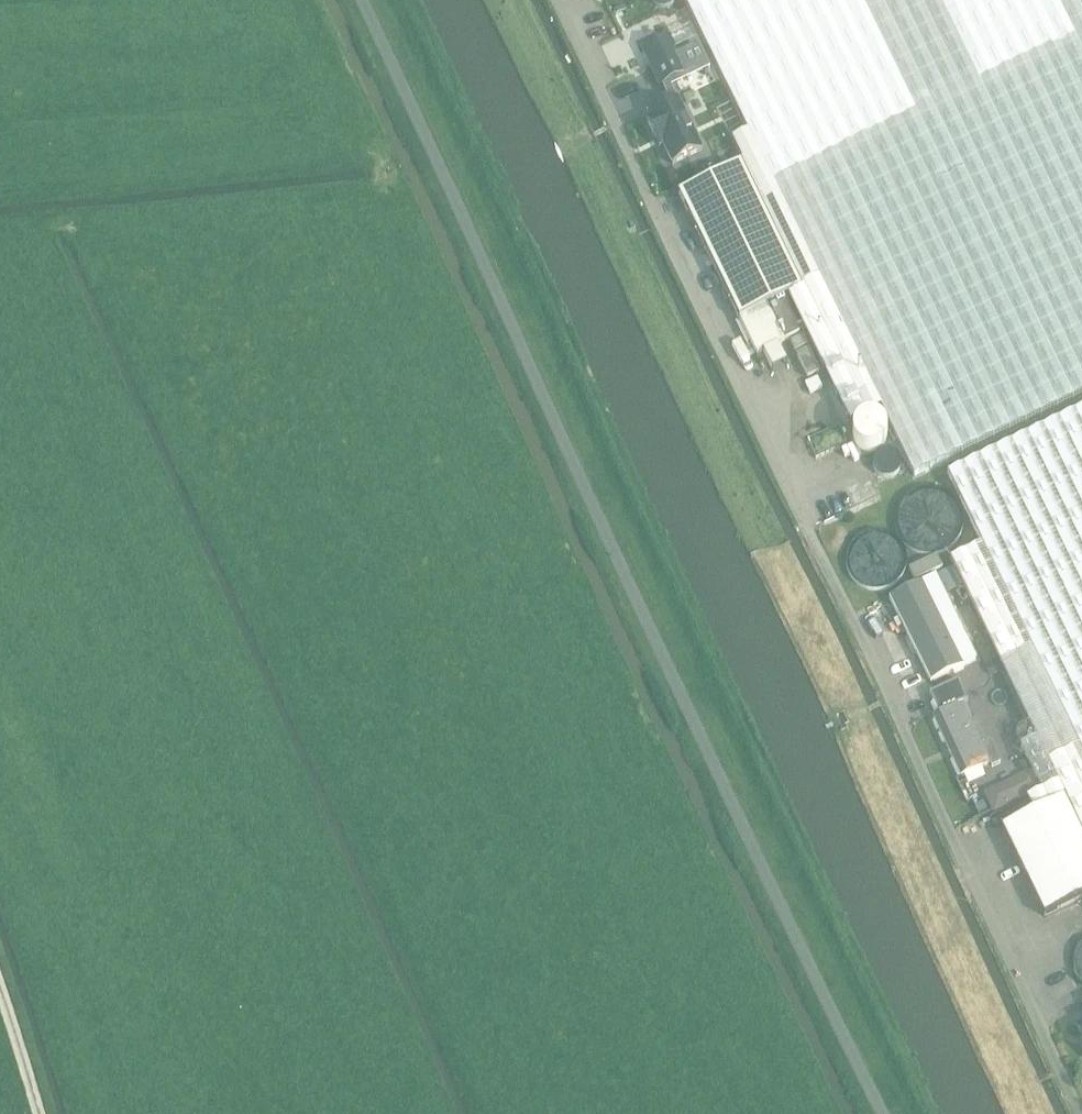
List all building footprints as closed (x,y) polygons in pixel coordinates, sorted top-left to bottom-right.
[(748,133),(744,135),(733,141),(743,162),(739,164),(677,195),(743,328),(756,355),(762,351),(772,371),(786,364),(776,344),(799,333),(796,327),(799,326),(822,372),(825,371),(850,424),(880,409),(914,477),(1081,394),(1081,0),(684,0),(748,133)] [(668,38),(644,49),(662,87),(663,86),(671,101),(648,112),(650,117),(646,119),(659,147),(663,145),(673,164),(702,150),(677,98),(675,99),(668,83),(707,65),(698,46),(677,56),(668,38)] [(803,335),(790,341),(795,351),(808,345),(803,335)] [(808,349),(796,354),(807,377),(819,371),(808,349)] [(818,377),(805,383),(810,393),(823,387),(818,377)] [(947,474),(983,545),(951,560),(1038,738),(1031,742),(1052,785),(1043,790),(1043,791),(1028,799),(1034,812),(1003,827),(1045,916),(1081,898),(1081,408),(947,474)] [(853,433),(853,436),(853,437),(854,440),(855,442),(857,445),(859,447),(861,449),(863,450),(866,451),(869,451),(872,451),(875,451),(877,450),(880,448),(882,446),(884,444),(885,442),(886,439),(887,436),(887,433),(886,430),(886,428),(884,425),(883,423),(881,421),(878,419),(876,418),(873,417),(870,417),(867,417),(864,418),(861,419),(859,421),(857,423),(855,425),(854,428),(853,430),(853,433)] [(873,464),(873,466),(874,469),(876,471),(877,473),(879,475),(881,476),(883,477),(885,477),(888,477),(890,477),(892,476),(894,475),(896,474),(898,472),(899,470),(900,468),(901,465),(901,463),(900,460),(900,458),(899,456),(897,454),(896,453),(894,451),(892,450),(890,450),(887,449),(885,449),(883,450),(881,451),(879,452),(877,453),(875,455),(874,457),(873,459),(873,462),(873,464)] [(951,516),(951,515),(950,510),(948,504),(943,498),(939,494),(935,492),(926,491),(917,492),(909,498),(904,505),(902,510),(902,514),(903,524),(905,528),(908,532),(915,537),(920,539),(924,540),(932,539),(937,537),(942,534),(945,531),(948,526),(950,522),(951,516)] [(897,556),(897,555),(897,550),(895,546),(891,538),(887,535),(883,533),(875,531),(869,531),(865,532),(856,537),(853,540),(850,545),(849,549),(848,554),(849,562),(852,568),(855,572),(861,577),(865,578),(871,579),(876,579),(881,578),(889,573),(892,570),(895,565),(896,561),(897,556)] [(936,555),(908,569),(914,581),(942,567),(936,555)] [(936,576),(899,595),(890,599),(931,682),(977,660),(936,576)] [(998,663),(989,667),(994,677),(1002,673),(998,663)] [(959,680),(929,694),(939,715),(935,717),(963,776),(990,763),(992,766),(1000,762),(979,718),(973,721),(964,702),(968,700),(959,680)] [(1052,785),(1031,742),(1022,746),(1043,790),(1052,785)] [(1073,950),(1081,968),(1081,946),(1073,950)]
